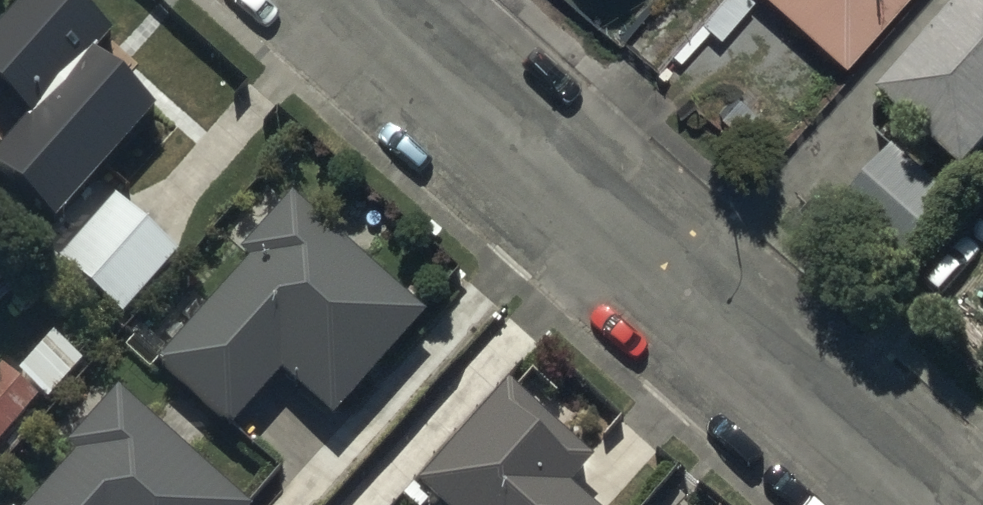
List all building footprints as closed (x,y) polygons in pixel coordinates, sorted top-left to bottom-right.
[(49,229),(155,108),(90,51),(108,31),(72,0),(23,0),(0,26),(0,83),(32,111),(0,147),(0,186),(49,229)] [(837,75),(903,0),(751,0),(837,75)] [(695,36),(661,6),(609,66),(643,95),(695,36)] [(967,191),(982,173),(982,10),(886,120),(967,191)] [(842,231),(897,279),(950,218),(895,170),(842,231)] [(421,314),(291,197),(242,251),(249,258),(158,358),(230,423),(283,365),(333,410),(421,314)] [(56,283),(122,340),(177,277),(111,220),(56,283)] [(115,387),(66,442),(73,448),(22,504),(243,504),(244,504),(115,387)] [(418,496),(428,504),(576,504),(567,497),(592,469),(582,460),(594,447),(536,394),(521,410),(507,398),(418,496)]
